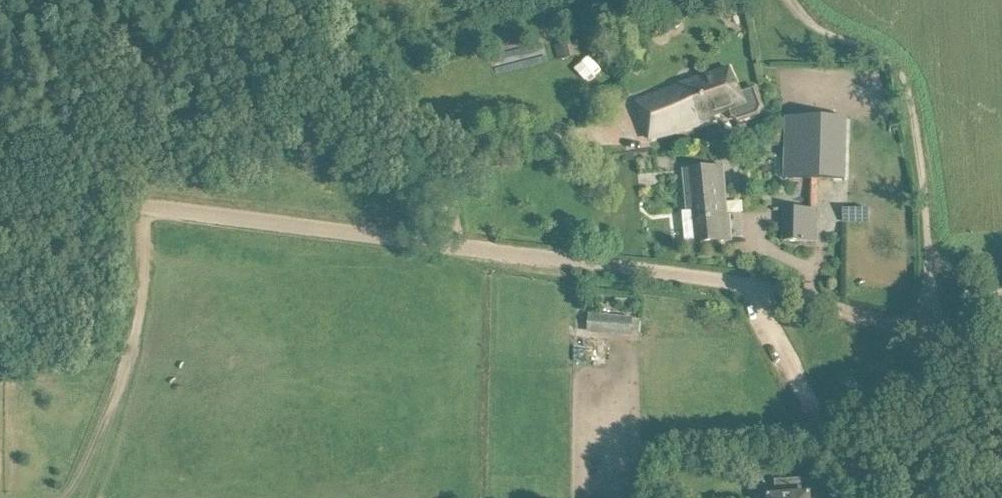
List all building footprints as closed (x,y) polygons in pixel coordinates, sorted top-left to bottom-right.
[(497,67),(547,64),(546,45),(496,47),(497,67)] [(741,93),(729,68),(636,102),(644,127),(647,126),(650,139),(663,135),(663,136),(665,136),(665,135),(703,123),(715,119),(714,115),(728,110),(731,116),(739,120),(758,112),(761,106),(754,88),(741,93)] [(785,178),(805,178),(833,179),(835,119),(787,118),(785,178)] [(715,167),(684,169),(688,211),(683,212),(686,243),(731,241),(730,215),(727,215),(723,166),(717,167),(717,165),(715,165),(715,167)] [(817,241),(818,209),(785,208),(784,241),(817,241)] [(588,329),(631,333),(640,333),(641,319),(589,315),(588,329)] [(776,497),(770,497),(808,497),(808,496),(802,496),(801,479),(775,480),(776,497)]
